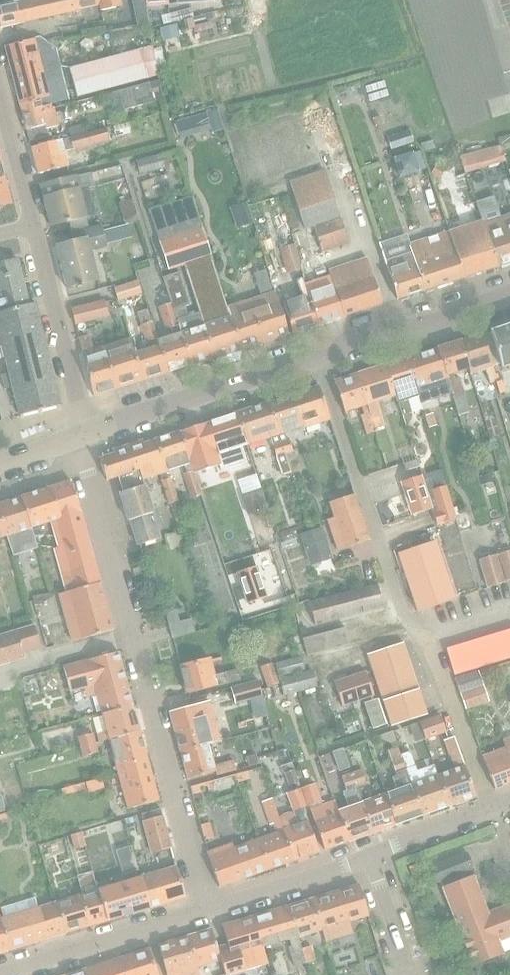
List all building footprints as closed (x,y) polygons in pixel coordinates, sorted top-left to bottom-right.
[(45,0),(20,0),(17,1),(22,22),(48,16),(45,0)] [(73,0),(45,0),(48,16),(75,10),(73,0)] [(98,0),(73,0),(75,10),(99,5),(98,0)] [(99,5),(101,11),(122,6),(121,0),(98,0),(99,5)] [(145,0),(132,0),(137,26),(147,24),(145,7),(145,0)] [(17,1),(0,4),(0,24),(1,27),(22,22),(17,1)] [(83,37),(105,33),(104,27),(82,31),(83,37)] [(35,38),(6,45),(17,93),(20,105),(39,99),(49,97),(47,86),(46,83),(62,79),(55,49),(39,37),(35,38)] [(70,69),(77,98),(146,79),(139,51),(70,69)] [(149,82),(127,88),(112,92),(117,110),(153,100),(149,82)] [(39,99),(20,105),(25,123),(29,141),(49,136),(47,129),(59,126),(56,115),(54,108),(52,108),(51,103),(41,106),(39,99)] [(73,148),(108,138),(105,126),(70,136),(73,148)] [(38,173),(67,165),(60,138),(31,146),(38,173)] [(463,168),(503,157),(500,146),(459,157),(463,168)] [(161,155),(136,162),(139,174),(164,168),(161,155)] [(11,204),(0,161),(0,207),(11,204)] [(318,265),(328,262),(325,251),(348,243),(325,171),(290,182),(305,228),(313,225),(319,244),(312,246),(318,265)] [(79,189),(95,185),(91,172),(41,184),(51,225),(86,216),(79,189)] [(169,298),(170,302),(176,320),(190,365),(241,348),(228,306),(192,195),(149,208),(168,268),(183,263),(199,312),(196,312),(193,310),(189,312),(188,315),(185,305),(189,304),(180,274),(163,279),(169,298)] [(483,223),(497,265),(509,261),(509,214),(499,218),(483,223)] [(397,298),(497,265),(483,223),(482,219),(409,244),(413,253),(389,261),(383,243),(379,244),(397,298)] [(91,249),(106,245),(101,224),(71,232),(73,241),(56,246),(66,287),(98,279),(91,249)] [(280,249),(287,274),(301,269),(294,245),(280,249)] [(323,278),(305,284),(309,294),(318,324),(382,303),(368,258),(330,270),(331,275),(322,277),(323,278)] [(10,375),(2,376),(5,391),(13,389),(21,420),(24,419),(23,416),(39,412),(40,416),(44,415),(43,411),(58,407),(59,411),(62,410),(58,394),(60,394),(59,391),(57,391),(54,379),(57,379),(56,376),(54,376),(51,365),(53,365),(52,362),(50,362),(47,351),(49,350),(48,347),(46,348),(43,336),(46,335),(45,332),(42,333),(39,321),(41,321),(41,318),(39,318),(34,301),(32,302),(32,304),(29,305),(17,259),(0,263),(0,337),(10,375)] [(118,301),(141,294),(137,281),(114,289),(118,301)] [(318,324),(309,294),(305,284),(299,286),(302,295),(283,301),(293,332),(318,324)] [(228,306),(241,348),(289,333),(276,291),(228,306)] [(75,324),(108,315),(104,300),(72,308),(75,324)] [(176,320),(170,302),(159,306),(166,328),(171,327),(173,334),(158,339),(168,372),(190,365),(176,320)] [(153,347),(135,353),(143,380),(168,372),(158,339),(148,308),(137,312),(146,341),(151,340),(153,347)] [(490,331),(502,367),(509,365),(509,324),(490,331)] [(461,340),(470,367),(472,373),(486,368),(491,383),(497,381),(482,333),(461,340)] [(117,388),(104,346),(94,349),(89,336),(79,339),(94,396),(117,388)] [(130,338),(104,346),(117,388),(143,380),(135,353),(130,338)] [(439,347),(448,377),(460,414),(471,410),(460,376),(457,378),(455,372),(470,367),(461,340),(439,347)] [(407,358),(419,396),(421,403),(432,399),(427,384),(448,377),(439,347),(407,358)] [(412,412),(408,400),(419,396),(407,358),(386,365),(398,401),(402,415),(412,412)] [(357,374),(376,432),(386,428),(378,401),(395,396),(396,402),(398,401),(386,365),(357,374)] [(362,407),(364,412),(365,414),(361,415),(367,434),(376,432),(357,374),(335,381),(345,412),(362,407)] [(303,428),(330,419),(319,386),(268,403),(284,454),(290,472),(303,468),(297,450),(293,451),(289,439),(286,440),(284,433),(302,427),(303,428)] [(284,454),(268,403),(237,413),(247,445),(272,437),(274,444),(272,444),(276,456),(282,475),(290,472),(284,454)] [(237,413),(180,431),(194,473),(220,465),(221,465),(223,469),(247,461),(242,447),(247,445),(237,413)] [(198,486),(194,473),(180,431),(155,440),(165,472),(184,466),(187,472),(184,473),(193,499),(201,496),(198,486)] [(123,491),(144,484),(149,483),(147,478),(165,472),(155,440),(127,448),(126,446),(113,450),(114,454),(100,459),(106,479),(118,475),(123,491)] [(420,476),(402,483),(412,514),(430,508),(420,476)] [(169,503),(178,500),(170,478),(162,480),(169,503)] [(55,549),(64,581),(68,592),(60,594),(74,642),(114,630),(71,481),(52,487),(65,529),(59,531),(61,535),(64,546),(55,549)] [(119,492),(127,516),(128,520),(129,519),(137,545),(159,537),(151,512),(153,512),(144,484),(123,491),(119,492)] [(456,519),(446,486),(431,491),(438,512),(434,513),(437,524),(456,519)] [(65,529),(52,487),(20,497),(31,529),(52,522),(57,536),(61,535),(59,531),(65,529)] [(261,491),(242,497),(249,516),(268,510),(261,491)] [(337,550),(369,540),(354,494),(329,502),(335,518),(327,520),(337,550)] [(7,537),(12,556),(37,548),(31,529),(20,497),(0,504),(0,515),(7,537)] [(310,564),(331,557),(321,528),(301,535),(310,564)] [(416,611),(454,599),(435,542),(397,555),(416,611)] [(486,589),(509,582),(509,552),(479,560),(486,589)] [(237,572),(247,602),(266,596),(256,566),(237,572)] [(315,624),(382,606),(377,584),(309,602),(315,624)] [(172,637),(194,632),(191,618),(169,624),(172,637)] [(33,625),(16,630),(23,653),(40,647),(33,625)] [(349,644),(345,627),(302,638),(307,655),(349,644)] [(509,657),(509,628),(447,648),(455,674),(509,657)] [(0,635),(0,665),(25,658),(23,653),(16,630),(0,635)] [(390,725),(425,713),(402,642),(366,654),(382,701),(390,725)] [(133,705),(127,683),(118,652),(64,667),(70,691),(85,687),(87,697),(97,694),(102,714),(133,705)] [(279,676),(303,669),(300,657),(276,663),(279,676)] [(267,687),(278,684),(270,662),(260,666),(267,687)] [(210,664),(181,671),(186,692),(227,682),(240,679),(237,669),(224,672),(213,675),(210,664)] [(284,695),(315,686),(311,670),(280,679),(284,695)] [(460,694),(483,686),(478,671),(454,678),(460,694)] [(341,705),(373,695),(365,672),(334,683),(341,705)] [(257,681),(231,688),(235,704),(261,698),(257,681)] [(488,701),(483,686),(460,694),(465,709),(488,701)] [(198,704),(169,712),(180,752),(209,744),(220,741),(209,701),(198,704)] [(133,705),(102,714),(107,731),(97,734),(99,741),(109,739),(140,731),(133,705)] [(439,715),(418,722),(424,739),(445,732),(439,715)] [(128,763),(147,758),(140,731),(109,739),(118,774),(130,771),(128,763)] [(77,738),(80,747),(95,743),(93,735),(77,738)] [(454,770),(438,776),(448,805),(474,796),(464,766),(453,737),(442,740),(448,755),(449,754),(454,770)] [(482,756),(494,789),(509,783),(509,737),(502,740),(505,748),(482,756)] [(98,753),(95,743),(80,747),(82,757),(98,753)] [(209,744),(180,752),(187,778),(215,771),(217,775),(236,770),(233,760),(214,765),(209,744)] [(396,790),(385,794),(396,824),(422,815),(401,756),(398,748),(388,752),(397,776),(392,778),(396,790)] [(448,805),(438,776),(419,782),(414,766),(416,766),(411,752),(401,756),(422,815),(448,805)] [(118,774),(127,806),(128,809),(159,800),(147,758),(128,763),(130,771),(118,774)] [(361,770),(351,773),(357,788),(366,785),(361,770)] [(285,774),(289,786),(298,783),(294,771),(285,774)] [(357,788),(351,773),(342,777),(346,791),(343,793),(348,807),(338,811),(339,812),(349,841),(372,832),(362,802),(357,788)] [(85,784),(88,793),(104,789),(101,779),(85,784)] [(0,787),(0,811),(23,804),(16,782),(0,787)] [(300,788),(306,806),(320,801),(314,783),(300,788)] [(279,819),(294,860),(318,852),(303,807),(306,806),(300,788),(287,793),(294,813),(289,813),(282,816),(279,819)] [(396,824),(385,794),(362,802),(372,832),(396,824)] [(294,860),(279,819),(272,799),(262,802),(271,825),(273,824),(276,832),(245,843),(256,874),(294,860)] [(349,841),(339,812),(324,818),(319,805),(309,809),(324,850),(349,841)] [(143,822),(151,855),(171,849),(163,817),(143,822)] [(71,836),(75,850),(86,847),(82,833),(71,836)] [(256,874),(245,843),(233,847),(232,843),(206,852),(219,887),(256,874)] [(472,876),(473,878),(476,877),(467,853),(432,867),(437,882),(441,881),(443,888),(472,876)] [(141,877),(150,908),(186,898),(176,867),(141,877)] [(501,946),(499,942),(509,938),(509,905),(487,914),(473,878),(472,876),(443,888),(473,965),(503,953),(501,946)] [(141,877),(127,881),(99,890),(108,921),(150,908),(141,877)] [(355,933),(351,921),(370,916),(361,885),(314,899),(324,929),(327,941),(355,933)] [(82,894),(57,902),(66,933),(92,925),(108,921),(99,890),(82,894)] [(314,899),(290,906),(299,937),(324,929),(314,899)] [(2,918),(11,949),(66,933),(57,902),(2,918)] [(290,906),(255,916),(264,947),(289,939),(291,947),(288,948),(294,967),(306,963),(302,949),(299,937),(290,906)] [(255,916),(230,924),(236,943),(232,945),(235,955),(264,947),(255,916)] [(2,918),(0,919),(0,953),(11,949),(2,918)] [(190,936),(199,966),(220,959),(211,929),(190,936)] [(190,936),(159,945),(168,974),(202,974),(199,966),(190,936)] [(311,946),(302,949),(306,963),(315,960),(311,946)] [(150,948),(87,969),(89,974),(159,974),(150,948)]
